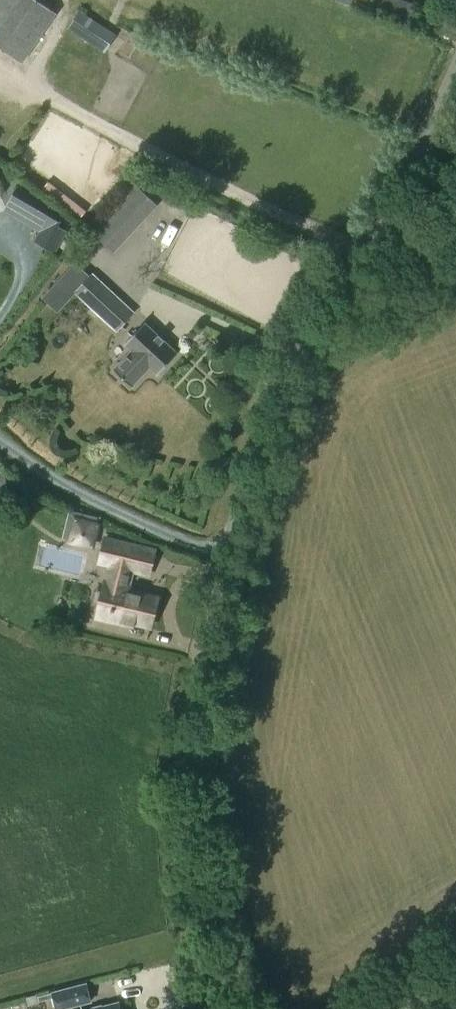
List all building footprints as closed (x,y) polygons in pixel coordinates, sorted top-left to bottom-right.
[(54,11),(37,0),(0,0),(0,42),(22,58),(54,11)] [(384,4),(397,9),(400,0),(386,0),(384,4)] [(86,39),(98,22),(80,10),(68,27),(86,39)] [(37,228),(49,207),(13,188),(1,209),(37,228)] [(148,212),(156,203),(141,189),(98,235),(108,244),(142,207),(148,212)] [(39,231),(34,240),(54,252),(67,231),(58,226),(46,219),(39,231)] [(90,275),(75,261),(42,297),(58,312),(77,292),(117,329),(133,311),(92,273),(90,275)] [(158,373),(177,352),(144,321),(125,342),(133,349),(114,369),(131,385),(150,365),(158,373)] [(94,547),(100,522),(98,522),(99,517),(76,511),(69,541),(94,547)] [(128,585),(138,545),(106,537),(100,562),(111,565),(107,580),(106,580),(97,617),(122,623),(122,620),(151,626),(158,596),(130,590),(131,586),(128,585)] [(87,981),(51,990),(51,992),(37,995),(39,1000),(52,997),(55,1008),(60,1008),(92,1001),(87,981)] [(28,1005),(38,1003),(36,995),(26,997),(28,1005)]
